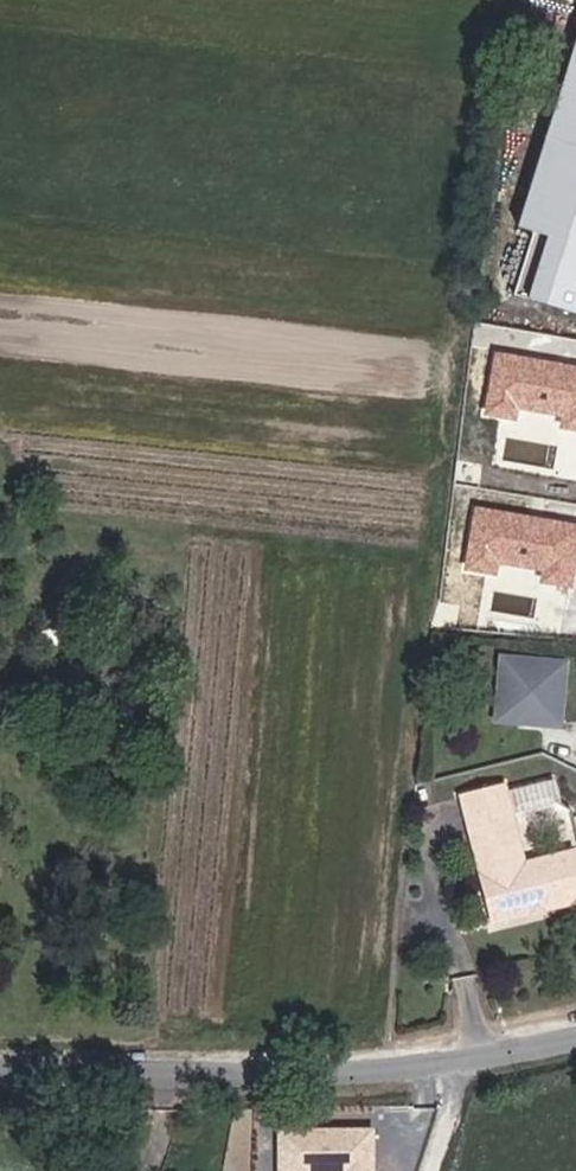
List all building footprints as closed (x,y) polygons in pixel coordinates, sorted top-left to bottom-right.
[(547,144),(520,231),(546,239),(530,293),(575,307),(575,153),(547,144)] [(481,414),(522,420),(524,410),(555,415),(553,427),(575,430),(575,363),(491,350),(481,414)] [(575,577),(575,523),(474,504),(462,566),(574,587),(575,577)] [(497,652),(492,722),(563,727),(568,657),(497,652)] [(505,785),(465,794),(493,914),(575,895),(575,870),(571,848),(521,859),(505,785)]
